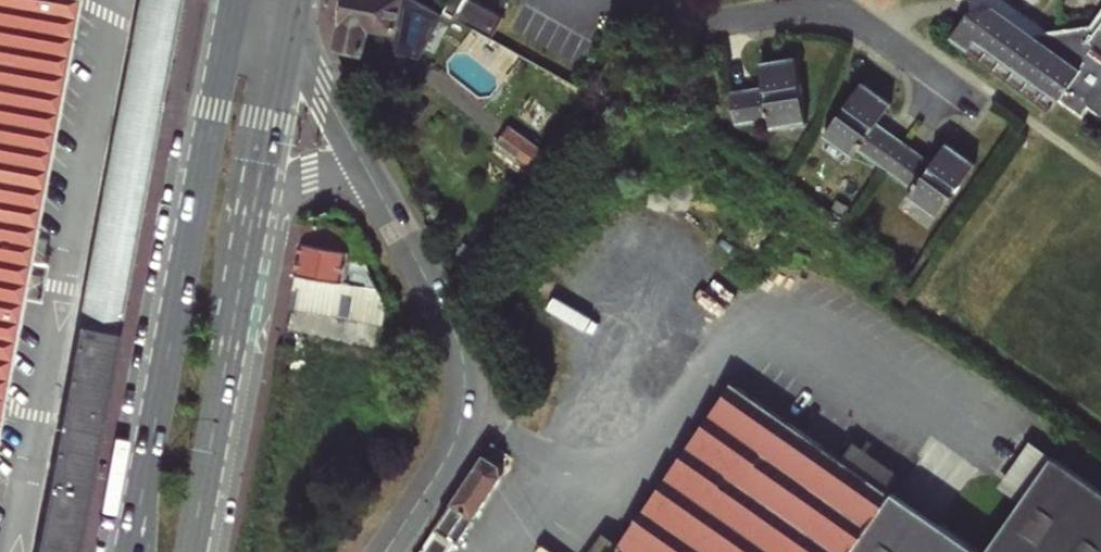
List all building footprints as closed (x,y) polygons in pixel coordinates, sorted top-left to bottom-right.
[(75,0),(0,0),(0,400),(75,0)] [(148,171),(180,0),(137,0),(35,551),(77,551),(148,171)] [(337,51),(360,55),(362,48),(366,49),(370,27),(396,32),(402,0),(347,0),(337,51)] [(443,10),(490,36),(502,16),(474,0),(448,0),(443,10)] [(975,6),(966,7),(948,34),(1050,106),(1057,97),(1081,113),(1087,104),(1100,114),(1100,1),(1087,21),(1044,28),(1004,0),(974,0),(975,6)] [(762,84),(728,90),(733,122),(767,117),(768,125),(804,119),(793,55),(758,61),(762,84)] [(859,80),(821,135),(850,155),(854,149),(908,186),(904,192),(935,214),(973,160),(943,139),(929,158),(874,120),(888,101),(859,80)] [(505,152),(536,173),(549,153),(518,133),(505,152)] [(347,228),(307,216),(303,238),(323,246),(326,235),(344,240),(347,228)] [(365,287),(376,289),(368,274),(352,270),(353,261),(347,260),(348,253),(340,251),(344,240),(326,235),(323,246),(303,238),(297,271),(320,276),(365,287)] [(385,309),(376,289),(365,287),(320,276),(297,271),(290,304),(382,325),(385,309)] [(915,539),(930,519),(734,385),(615,551),(933,551),(915,539)] [(484,454),(501,467),(508,456),(490,444),(484,454)] [(501,467),(484,454),(420,551),(448,551),(457,538),(460,540),(502,475),(501,467)] [(916,500),(929,510),(952,479),(939,469),(916,500)] [(1091,483),(1042,551),(1100,551),(1100,490),(1091,483)] [(930,519),(915,539),(933,551),(975,551),(977,549),(931,517),(930,519)]
